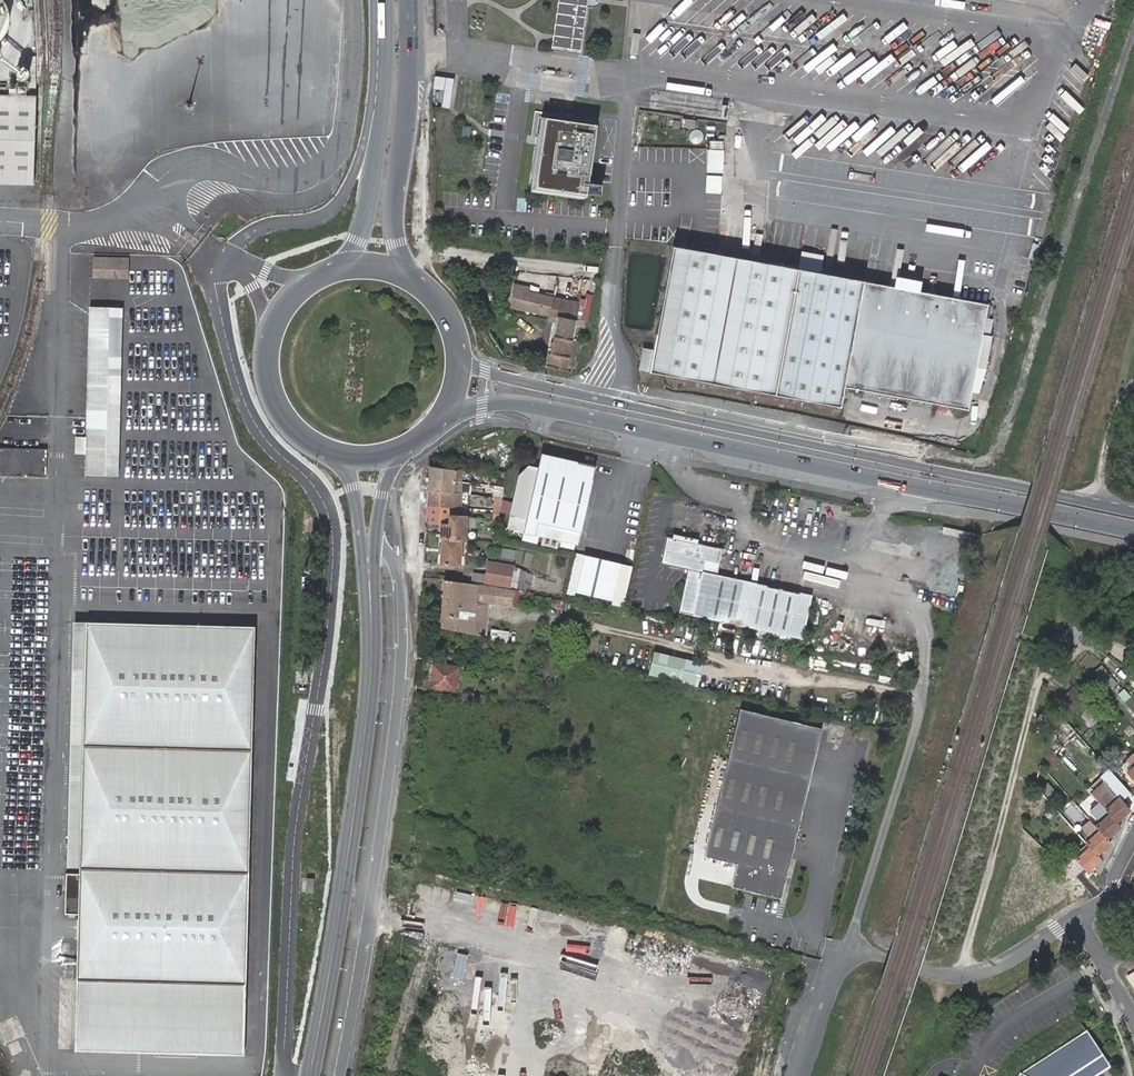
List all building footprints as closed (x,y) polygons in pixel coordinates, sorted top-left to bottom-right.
[(5,35),(10,26),(12,16),(11,5),(8,0),(0,0),(0,40),(5,35)] [(565,29),(561,29),(557,54),(575,57),(576,45),(582,45),(587,3),(592,4),(592,0),(570,0),(565,29)] [(433,105),(452,107),(455,77),(436,76),(433,105)] [(0,94),(0,183),(33,184),(35,95),(0,94)] [(596,122),(542,114),(532,183),(586,191),(596,122)] [(732,150),(718,148),(716,157),(730,160),(732,150)] [(724,176),(708,175),(707,192),(722,193),(724,176)] [(127,257),(94,257),(94,277),(127,277),(127,257)] [(982,310),(860,289),(671,257),(654,356),(651,377),(839,410),(843,390),(954,409),(967,412),(969,401),(972,375),(976,348),(978,341),(978,335),(980,326),(982,310)] [(510,308),(549,317),(553,300),(531,294),(532,291),(515,287),(510,308)] [(555,318),(571,322),(575,305),(553,300),(549,317),(555,318)] [(123,307),(89,306),(84,474),(118,475),(123,307)] [(552,361),(550,368),(559,370),(571,322),(555,318),(547,352),(554,354),(552,361)] [(978,335),(988,338),(990,328),(980,326),(978,335)] [(545,359),(552,361),(554,354),(547,352),(545,359)] [(641,376),(651,377),(654,356),(645,354),(641,376)] [(972,375),(969,401),(976,402),(982,377),(972,375)] [(0,447),(0,475),(46,475),(46,448),(0,447)] [(594,462),(588,461),(536,454),(533,471),(525,506),(521,531),(534,533),(537,521),(582,529),(594,462)] [(443,468),(427,467),(426,479),(452,482),(452,476),(443,476),(443,468)] [(525,506),(533,471),(520,468),(513,504),(525,506)] [(461,493),(461,483),(459,483),(452,482),(426,479),(426,491),(452,493),(461,493)] [(502,487),(491,485),(491,495),(501,496),(502,487)] [(425,507),(451,507),(460,507),(461,493),(452,493),(426,491),(425,507)] [(472,517),(460,516),(460,507),(451,507),(425,507),(425,524),(439,525),(439,538),(464,539),(464,524),(472,525),(472,517)] [(499,508),(489,508),(489,517),(497,518),(499,508)] [(722,545),(666,532),(660,560),(686,566),(677,608),(801,635),(810,593),(716,571),(722,545)] [(464,539),(439,538),(438,564),(461,566),(462,540),(464,540),(464,539)] [(618,559),(581,551),(574,585),(610,593),(618,559)] [(473,578),(509,585),(513,567),(489,563),(487,572),(475,570),(473,578)] [(475,630),(476,611),(477,597),(478,582),(442,579),(439,619),(439,629),(465,630),(475,630)] [(509,587),(478,582),(477,597),(512,604),(512,601),(514,588),(509,587)] [(532,604),(534,591),(514,588),(512,601),(532,604)] [(569,602),(537,597),(536,605),(568,610),(569,602)] [(253,626),(85,622),(75,1048),(243,1052),(253,626)] [(47,624),(0,623),(0,635),(47,636),(47,624)] [(48,651),(0,649),(0,749),(45,750),(48,651)] [(655,652),(650,677),(701,686),(705,661),(655,652)] [(1111,676),(1102,665),(1095,671),(1104,681),(1111,676)] [(452,668),(430,666),(429,677),(433,678),(432,689),(450,692),(452,668)] [(1082,670),(1076,675),(1091,694),(1098,688),(1082,670)] [(1121,678),(1132,690),(1133,688),(1133,681),(1127,673),(1121,678)] [(1081,694),(1071,682),(1068,691),(1075,699),(1081,694)] [(484,697),(458,693),(457,702),(482,705),(484,697)] [(822,726),(740,707),(705,855),(737,862),(732,886),(782,897),(822,726)] [(1065,764),(1053,751),(1049,755),(1052,759),(1050,761),(1059,770),(1065,764)] [(1051,786),(1044,792),(1054,803),(1060,798),(1051,786)] [(1107,810),(1119,823),(1132,811),(1115,792),(1102,804),(1107,810)] [(1036,794),(1031,809),(1039,817),(1049,808),(1036,794)] [(1097,827),(1108,839),(1122,827),(1119,823),(1107,810),(1096,820),(1099,824),(1097,827)] [(1091,847),(1099,856),(1113,845),(1108,839),(1097,827),(1087,836),(1091,840),(1087,843),(1091,847)] [(1079,857),(1091,847),(1087,843),(1076,854),(1079,857)] [(1103,860),(1099,856),(1091,847),(1079,857),(1077,859),(1089,873),(1103,860)] [(473,979),(476,965),(468,964),(470,954),(458,952),(453,975),(473,979)] [(1101,1056),(1081,1027),(1017,1070),(1014,1075),(1071,1075),(1101,1056)]
